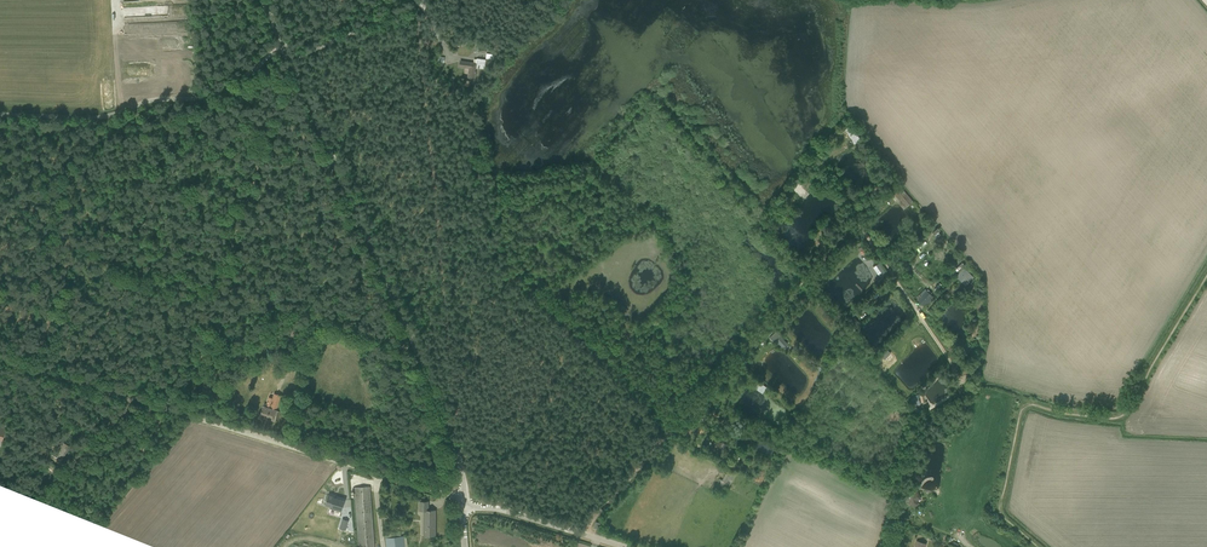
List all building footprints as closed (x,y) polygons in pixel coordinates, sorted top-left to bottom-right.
[(467,77),(475,78),(477,68),(484,69),(486,60),(477,59),(476,63),(460,60),(459,67),(469,69),(467,77)] [(854,125),(850,119),(843,124),(847,130),(854,125)] [(852,143),(861,134),(853,126),(844,134),(852,143)] [(906,207),(912,201),(902,188),(895,182),(889,188),(895,194),(892,196),(896,201),(903,209),(906,207)] [(800,196),(805,190),(798,185),(793,191),(800,196)] [(937,243),(943,237),(934,229),(926,237),(932,244),(935,241),(937,243)] [(882,278),(887,274),(879,263),(873,267),(878,275),(879,274),(882,278)] [(965,286),(974,277),(963,266),(958,272),(959,273),(956,276),(965,286)] [(971,283),(975,286),(981,280),(978,276),(971,283)] [(917,300),(924,306),(933,297),(926,290),(917,300)] [(858,313),(860,315),(867,308),(865,306),(858,313)] [(855,328),(862,322),(855,315),(849,321),(855,328)] [(782,348),(787,344),(780,336),(776,341),(782,348)] [(890,364),(895,358),(892,356),(893,355),(891,353),(885,359),(890,364)] [(763,392),(767,388),(759,382),(756,385),(755,388),(762,394),(763,392)] [(259,416),(274,420),(277,410),(284,412),(289,397),(273,393),(272,398),(269,397),(266,406),(262,405),(259,416)] [(912,407),(920,405),(918,396),(910,399),(912,407)] [(53,455),(61,460),(70,447),(62,441),(53,455)] [(713,449),(722,454),(725,450),(720,447),(722,443),(717,441),(713,449)] [(53,475),(56,471),(50,465),(46,469),(53,475)] [(721,487),(728,489),(735,474),(727,470),(722,480),(719,479),(717,484),(714,483),(712,486),(720,490),(721,487)] [(56,475),(50,482),(53,486),(60,479),(56,475)] [(59,491),(53,486),(52,488),(62,497),(65,494),(61,490),(59,491)] [(369,486),(355,487),(359,546),(374,546),(369,486)] [(917,501),(921,499),(918,491),(914,491),(912,489),(901,493),(907,505),(909,505),(911,505),(912,507),(913,507),(919,505),(917,501)] [(329,507),(348,505),(348,495),(328,497),(329,507)] [(421,536),(435,536),(435,510),(428,510),(428,502),(419,502),(419,511),(421,511),(421,536)] [(320,520),(330,519),(330,518),(329,510),(327,510),(326,507),(319,507),(320,520)] [(405,546),(408,546),(407,539),(404,539),(403,536),(401,536),(400,532),(385,534),(387,546),(405,546)]
